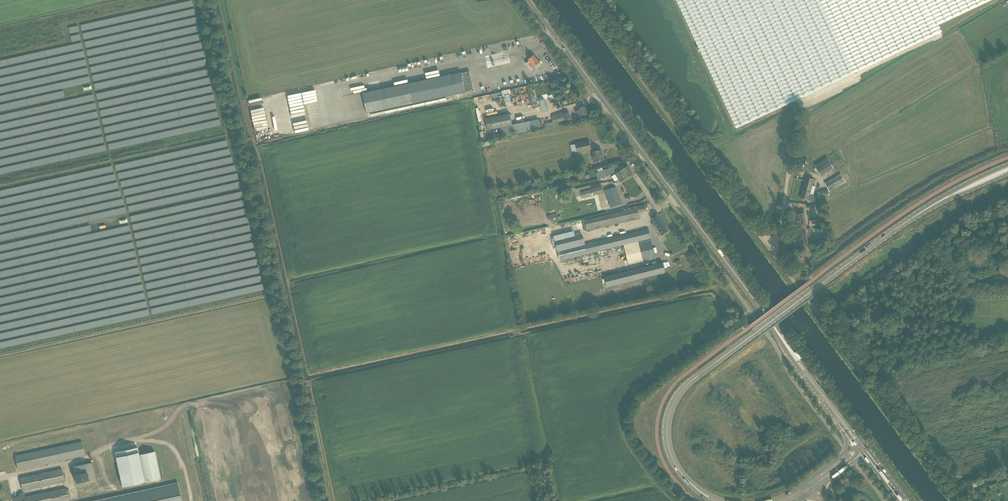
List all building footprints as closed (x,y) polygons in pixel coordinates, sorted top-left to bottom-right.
[(736,128),(941,32),(938,25),(991,0),(676,0),(736,128)] [(534,67),(536,66),(540,63),(534,55),(528,60),(525,62),(527,65),(530,62),(534,67)] [(363,93),(355,95),(359,115),(367,113),(465,92),(473,91),(469,71),(465,72),(363,93)] [(512,105),(509,93),(510,93),(510,89),(503,90),(506,106),(512,105)] [(302,93),(303,98),(316,95),(314,90),(302,93)] [(262,98),(248,100),(250,112),(259,110),(258,108),(263,107),(262,98)] [(542,112),(548,111),(545,99),(539,101),(542,112)] [(579,117),(583,116),(587,114),(585,106),(579,108),(580,110),(576,111),(576,112),(577,112),(579,117)] [(547,123),(545,123),(546,128),(548,128),(559,126),(558,122),(565,120),(566,122),(571,120),(568,110),(553,115),(552,117),(553,122),(547,123)] [(512,124),(509,113),(485,119),(487,130),(512,124)] [(510,125),(501,127),(503,137),(512,135),(531,131),(530,121),(510,125)] [(589,141),(576,144),(578,152),(591,149),(589,141)] [(601,150),(596,151),(593,152),(594,156),(592,156),(594,163),(600,161),(605,160),(604,156),(603,156),(601,150)] [(828,157),(814,164),(820,175),(834,168),(828,157)] [(615,174),(611,176),(614,181),(618,179),(617,179),(630,170),(628,166),(623,169),(617,173),(615,174)] [(603,171),(599,172),(601,178),(615,173),(613,167),(603,171)] [(630,170),(617,179),(618,179),(620,183),(629,177),(633,174),(630,170)] [(840,174),(824,183),(829,192),(845,182),(840,174)] [(817,196),(809,194),(813,179),(806,177),(800,198),(815,202),(817,196)] [(614,187),(605,190),(611,208),(622,204),(616,186),(614,187)] [(604,193),(602,187),(581,192),(581,195),(593,193),(594,196),(604,193)] [(584,219),(582,219),(584,230),(587,230),(587,231),(635,220),(639,219),(638,213),(646,211),(645,209),(644,205),(637,206),(621,210),(621,212),(585,220),(584,219)] [(794,211),(796,223),(800,244),(809,243),(808,236),(812,236),(810,229),(806,229),(803,209),(794,211)] [(651,218),(654,223),(651,224),(660,237),(669,231),(657,214),(651,218)] [(582,236),(555,243),(559,260),(594,252),(623,245),(628,263),(655,257),(648,229),(584,244),(582,236)] [(18,470),(23,469),(85,455),(82,442),(15,456),(18,470)] [(138,480),(145,478),(160,475),(155,452),(139,455),(137,448),(115,453),(122,483),(138,480)] [(92,462),(85,464),(84,464),(73,466),(77,483),(88,480),(88,481),(96,479),(92,462)] [(62,469),(25,477),(20,478),(23,490),(65,481),(62,469)] [(178,482),(91,500),(182,500),(178,482)] [(69,500),(68,499),(71,498),(69,490),(67,490),(66,488),(29,496),(24,497),(23,494),(19,495),(19,497),(13,499),(13,500),(66,500),(69,500)]
